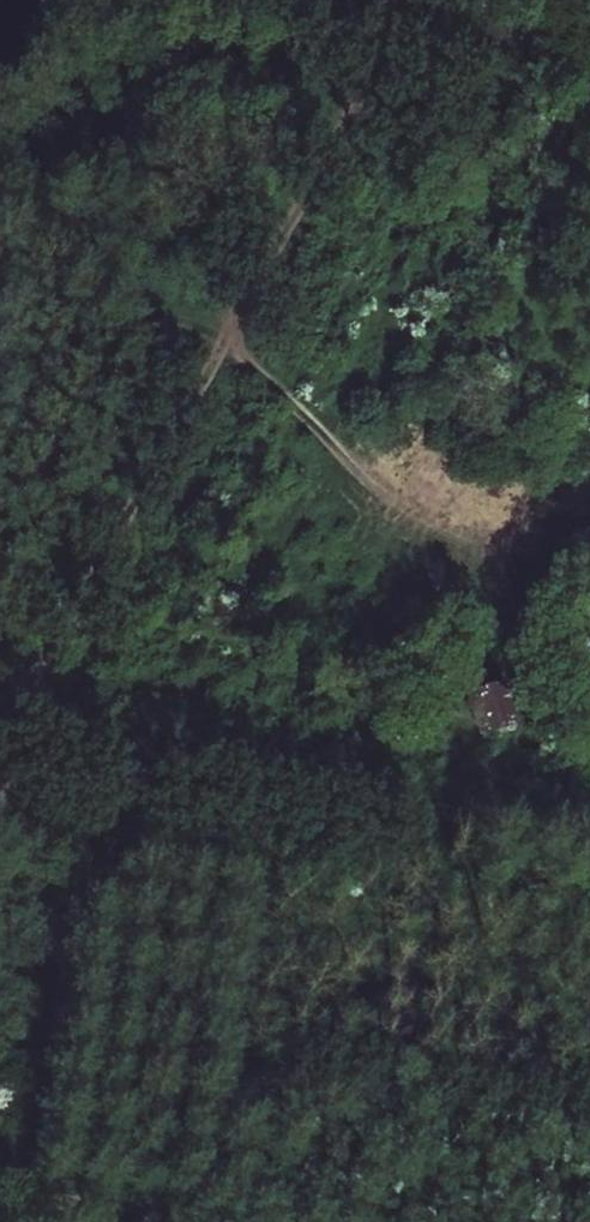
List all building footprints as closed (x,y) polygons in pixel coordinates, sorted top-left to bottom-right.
[(515,729),(503,689),(467,700),(479,740),(515,729)]
